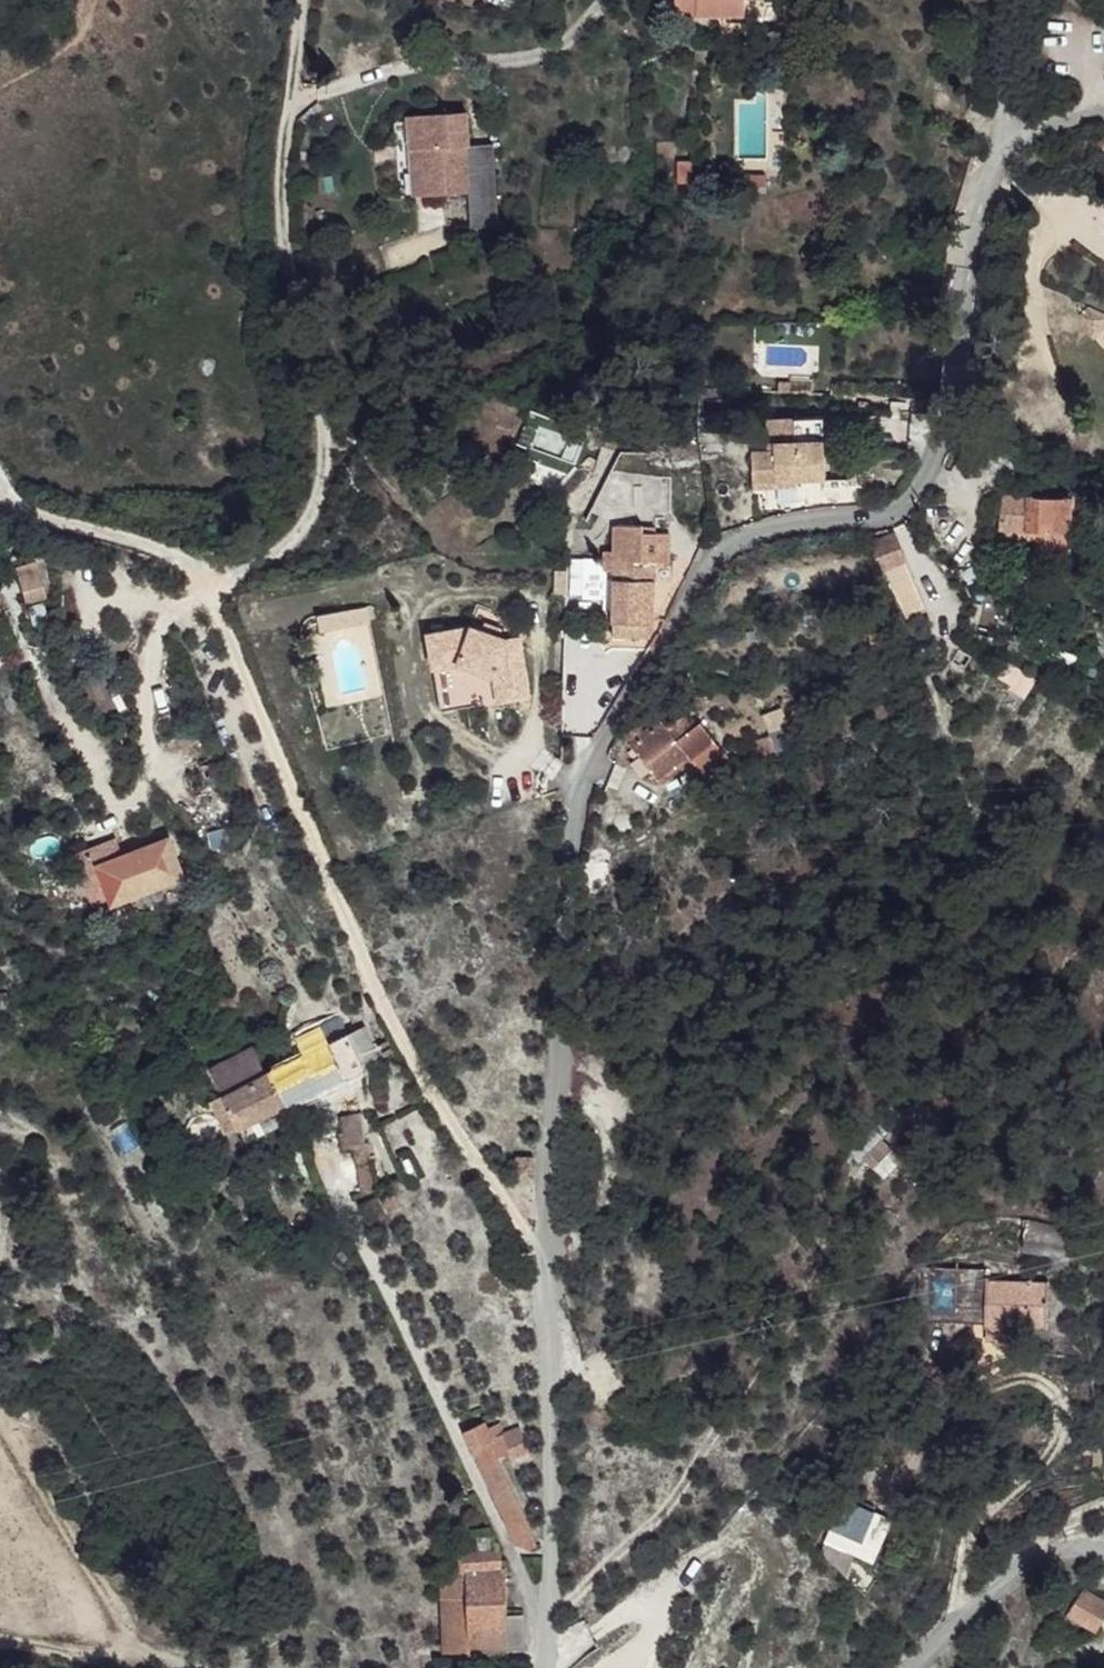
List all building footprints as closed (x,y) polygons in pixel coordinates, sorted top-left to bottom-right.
[(675,17),(694,17),(694,0),(675,0),(675,17)] [(694,17),(745,17),(745,0),(694,0),(694,17)] [(409,116),(411,150),(422,149),(425,196),(470,193),(466,146),(469,146),(467,112),(409,116)] [(414,197),(425,196),(422,149),(411,150),(414,197)] [(693,161),(679,161),(679,183),(693,183),(693,161)] [(730,193),(757,194),(757,175),(730,175),(730,193)] [(766,175),(757,175),(757,194),(766,194),(766,175)] [(1080,315),(1094,339),(1103,328),(1103,314),(1089,307),(1080,315)] [(767,420),(768,443),(824,440),(823,418),(767,420)] [(824,440),(768,443),(768,450),(752,450),(754,482),(826,479),(824,440)] [(798,481),(754,482),(754,489),(798,487),(798,481)] [(1070,554),(1071,498),(1003,495),(999,531),(1043,532),(1044,553),(1070,554)] [(605,559),(605,570),(613,570),(612,639),(651,639),(651,623),(654,623),(655,562),(671,563),(672,533),(644,533),(644,526),(613,526),(613,553),(605,552),(605,559)] [(1043,532),(999,531),(1000,539),(1036,540),(1036,553),(1044,553),(1043,532)] [(927,610),(895,534),(875,543),(907,618),(927,610)] [(605,559),(573,559),(573,594),(583,594),(583,599),(604,599),(605,570),(605,559)] [(36,563),(18,568),(27,602),(46,597),(36,563)] [(486,623),(483,631),(500,637),(503,629),(486,623)] [(473,628),(429,635),(442,711),(470,707),(463,665),(495,676),(499,702),(530,697),(520,639),(509,640),(500,637),(483,631),(473,628)] [(882,632),(869,634),(873,650),(886,648),(882,632)] [(996,678),(1027,693),(1035,676),(1005,661),(996,678)] [(632,743),(629,744),(640,757),(650,769),(662,785),(692,760),(715,742),(700,724),(689,732),(677,718),(666,727),(660,720),(645,732),(638,724),(625,735),(632,743)] [(770,736),(775,751),(784,748),(778,733),(770,736)] [(762,756),(775,751),(770,736),(756,741),(762,756)] [(727,756),(715,742),(692,760),(704,775),(727,756)] [(640,757),(633,763),(642,775),(650,769),(640,757)] [(168,843),(104,867),(115,899),(180,875),(168,843)] [(229,992),(218,998),(225,1013),(237,1007),(229,992)] [(273,1069),(290,1104),(365,1069),(362,1062),(378,1055),(365,1027),(349,1034),(341,1018),(297,1038),(300,1046),(304,1055),(293,1060),(273,1069)] [(289,1051),(293,1060),(304,1055),(300,1046),(289,1051)] [(224,1095),(266,1072),(254,1047),(211,1067),(224,1095)] [(224,1095),(224,1096),(239,1128),(290,1104),(273,1069),(266,1072),(224,1095)] [(239,1128),(224,1096),(211,1102),(226,1134),(239,1128)] [(362,1115),(342,1118),(344,1133),(341,1134),(343,1149),(354,1147),(357,1166),(372,1163),(369,1144),(366,1145),(362,1115)] [(883,1139),(885,1138),(875,1128),(850,1153),(860,1162),(863,1159),(883,1139)] [(893,1149),(883,1139),(863,1159),(873,1169),(893,1149)] [(372,1163),(357,1166),(361,1195),(376,1191),(372,1163)] [(391,1191),(380,1196),(388,1214),(399,1209),(391,1191)] [(1041,1223),(1037,1242),(1065,1247),(1068,1228),(1041,1223)] [(341,1251),(338,1253),(343,1260),(347,1257),(341,1251)] [(1012,1326),(1047,1326),(1048,1284),(986,1283),(986,1270),(924,1268),(919,1275),(918,1312),(985,1313),(985,1322),(987,1322),(986,1340),(1012,1340),(1012,1326)] [(985,1313),(918,1312),(918,1321),(985,1322),(985,1313)] [(463,1432),(472,1451),(490,1442),(498,1458),(510,1454),(512,1458),(529,1451),(520,1426),(503,1432),(499,1422),(491,1425),(495,1435),(491,1436),(487,1427),(485,1421),(463,1432)] [(490,1442),(472,1451),(517,1544),(527,1548),(536,1544),(535,1536),(520,1503),(498,1458),(490,1442)] [(846,1575),(876,1511),(847,1500),(822,1551),(846,1575)] [(891,1518),(876,1511),(856,1555),(871,1562),(891,1518)] [(461,1570),(442,1571),(445,1644),(445,1649),(445,1653),(525,1650),(524,1614),(507,1615),(506,1567),(501,1567),(501,1532),(477,1533),(477,1549),(460,1550),(461,1570)] [(1096,1606),(1103,1608),(1103,1582),(1096,1606)]
